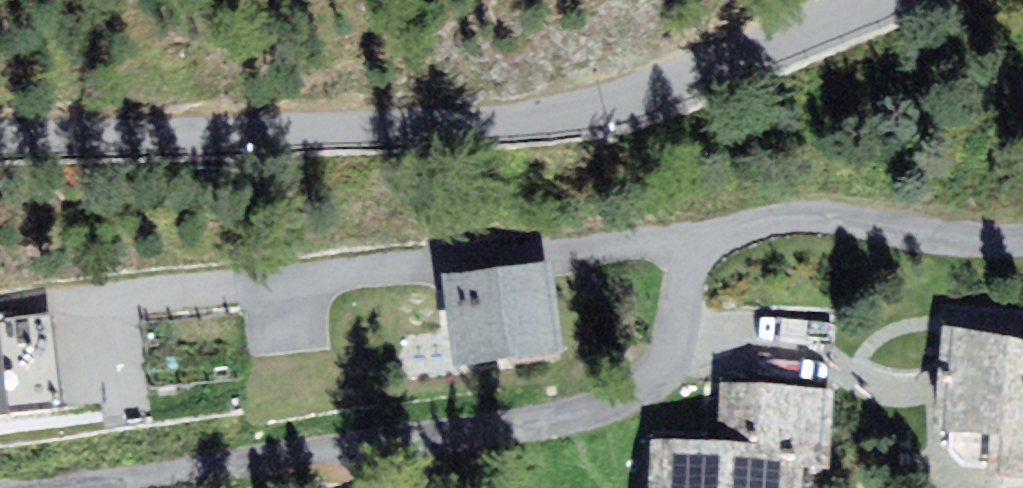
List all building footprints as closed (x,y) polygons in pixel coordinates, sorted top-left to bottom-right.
[(560,260),(445,276),(458,364),(572,349),(560,260)] [(25,433),(22,414),(11,331),(8,311),(0,312),(0,436),(25,433)] [(63,323),(11,331),(22,414),(75,406),(63,323)] [(1016,487),(1022,487),(1022,350),(956,334),(956,448),(1018,450),(1016,487)] [(849,394),(736,391),(734,452),(818,454),(818,476),(847,476),(849,394)] [(669,450),(668,487),(817,487),(818,476),(818,454),(734,452),(669,450)]
